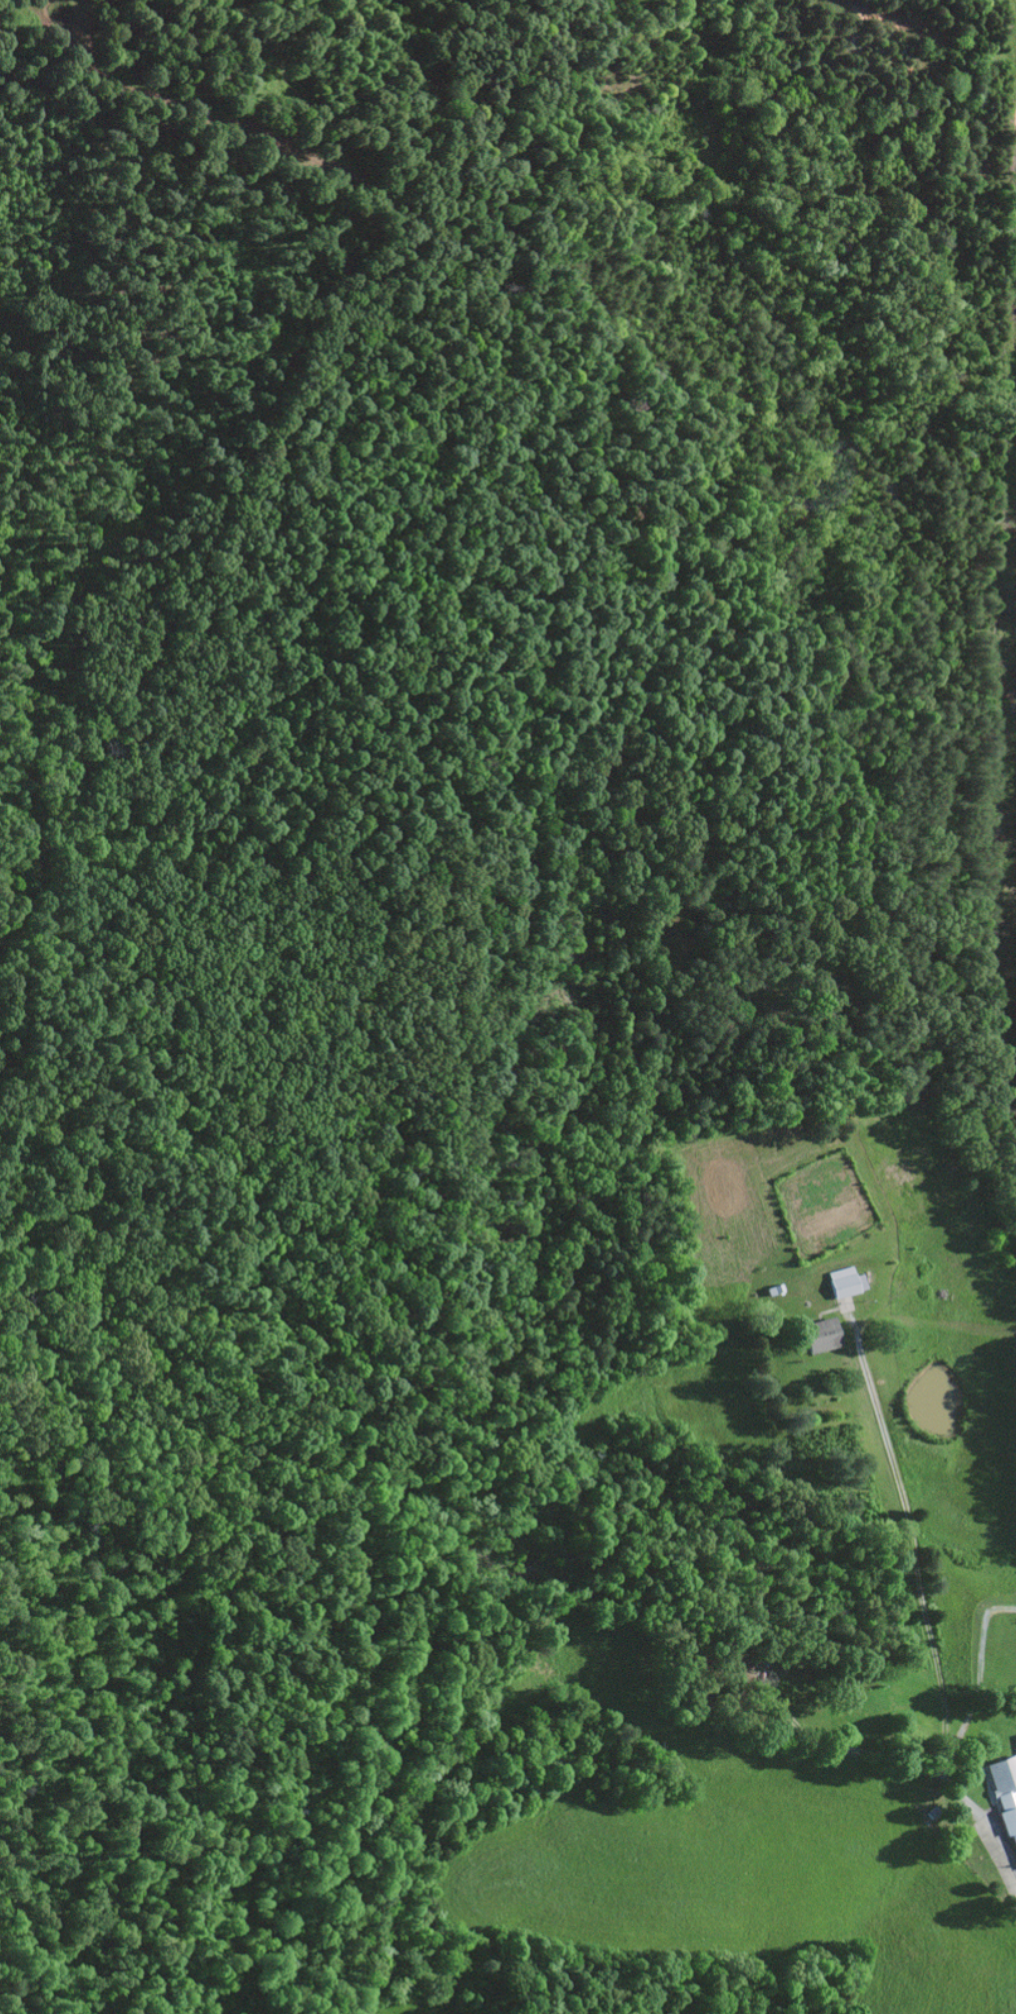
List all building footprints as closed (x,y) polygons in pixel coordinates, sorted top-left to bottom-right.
[(863,1273),(855,1275),(852,1266),(828,1272),(834,1298),(867,1290),(863,1273)] [(808,1352),(840,1347),(835,1317),(806,1322),(809,1338),(805,1339),(808,1352)] [(999,1812),(998,1813),(1005,1836),(1012,1835),(1015,1850),(1015,1755),(985,1764),(999,1812)]
